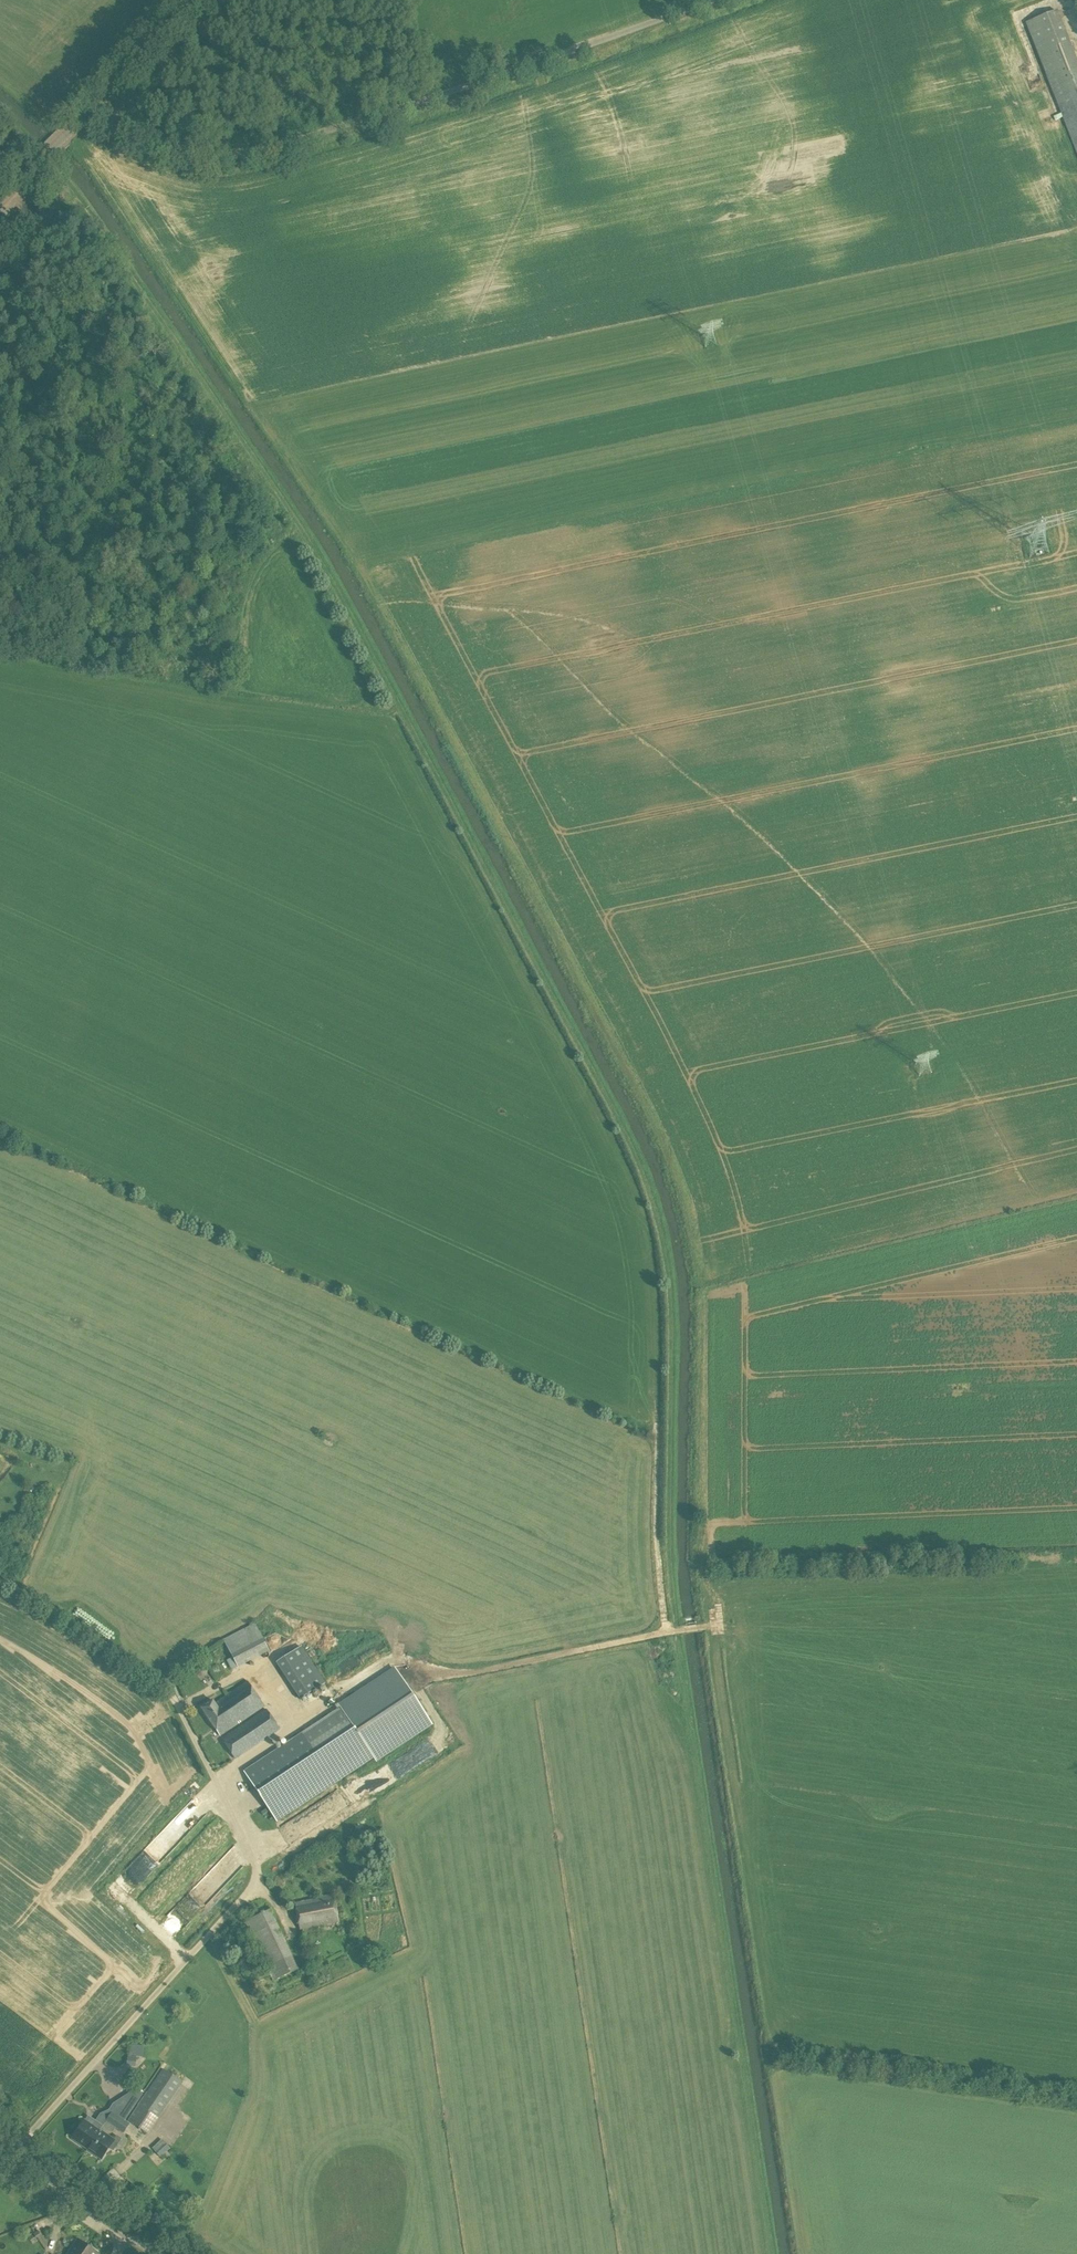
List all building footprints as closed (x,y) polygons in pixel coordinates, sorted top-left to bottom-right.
[(1058,10),(1025,23),(1056,100),(1076,156),(1076,60),(1058,10)] [(238,1668),(269,1652),(255,1623),(223,1639),(238,1668)] [(279,1652),(287,1640),(280,1636),(272,1648),(279,1652)] [(300,1699),(325,1683),(301,1646),(276,1662),(300,1699)] [(148,1660),(145,1665),(154,1672),(158,1667),(148,1660)] [(215,1668),(218,1675),(224,1672),(221,1665),(215,1668)] [(376,1762),(433,1725),(394,1667),(338,1704),(340,1707),(301,1733),(302,1735),(245,1773),(276,1820),(333,1782),(335,1784),(374,1758),(376,1762)] [(264,1706),(248,1681),(215,1703),(213,1700),(201,1708),(210,1722),(219,1736),(264,1706)] [(311,1713),(324,1704),(316,1692),(302,1701),(311,1713)] [(236,1760),(280,1730),(266,1709),(222,1739),(236,1760)] [(433,1742),(359,1782),(366,1795),(408,1772),(406,1767),(438,1750),(433,1742)] [(343,1788),(352,1805),(364,1799),(356,1782),(343,1788)] [(141,1882),(143,1885),(147,1883),(213,1815),(208,1809),(206,1806),(200,1800),(187,1807),(157,1837),(149,1846),(152,1844),(128,1869),(136,1877),(146,1867),(142,1859),(152,1854),(150,1852),(169,1833),(174,1842),(167,1848),(170,1853),(141,1882)] [(300,1929),(338,1922),(333,1895),(319,1898),(319,1899),(295,1904),(300,1929)] [(177,1928),(194,1926),(192,1905),(175,1906),(177,1928)] [(270,1910),(244,1922),(254,1942),(279,1930),(270,1910)] [(118,1911),(111,1918),(126,1934),(133,1927),(118,1911)] [(148,1941),(157,1934),(152,1929),(144,1935),(148,1941)] [(273,1981),(298,1969),(289,1949),(263,1961),(273,1981)] [(148,2134),(183,2082),(163,2069),(128,2121),(148,2134)] [(112,2112),(125,2120),(143,2094),(135,2089),(113,2104),(109,2110),(112,2112)] [(112,2112),(103,2126),(87,2150),(101,2159),(109,2148),(113,2151),(122,2139),(116,2135),(114,2139),(103,2132),(104,2130),(113,2132),(115,2128),(123,2134),(130,2124),(125,2120),(112,2112)] [(87,2150),(103,2126),(88,2116),(85,2120),(84,2119),(71,2139),(87,2150)] [(161,2158),(171,2149),(166,2143),(156,2152),(161,2158)] [(89,2246),(78,2239),(68,2253),(83,2253),(89,2246)] [(83,2253),(98,2253),(99,2253),(89,2246),(83,2253)]
